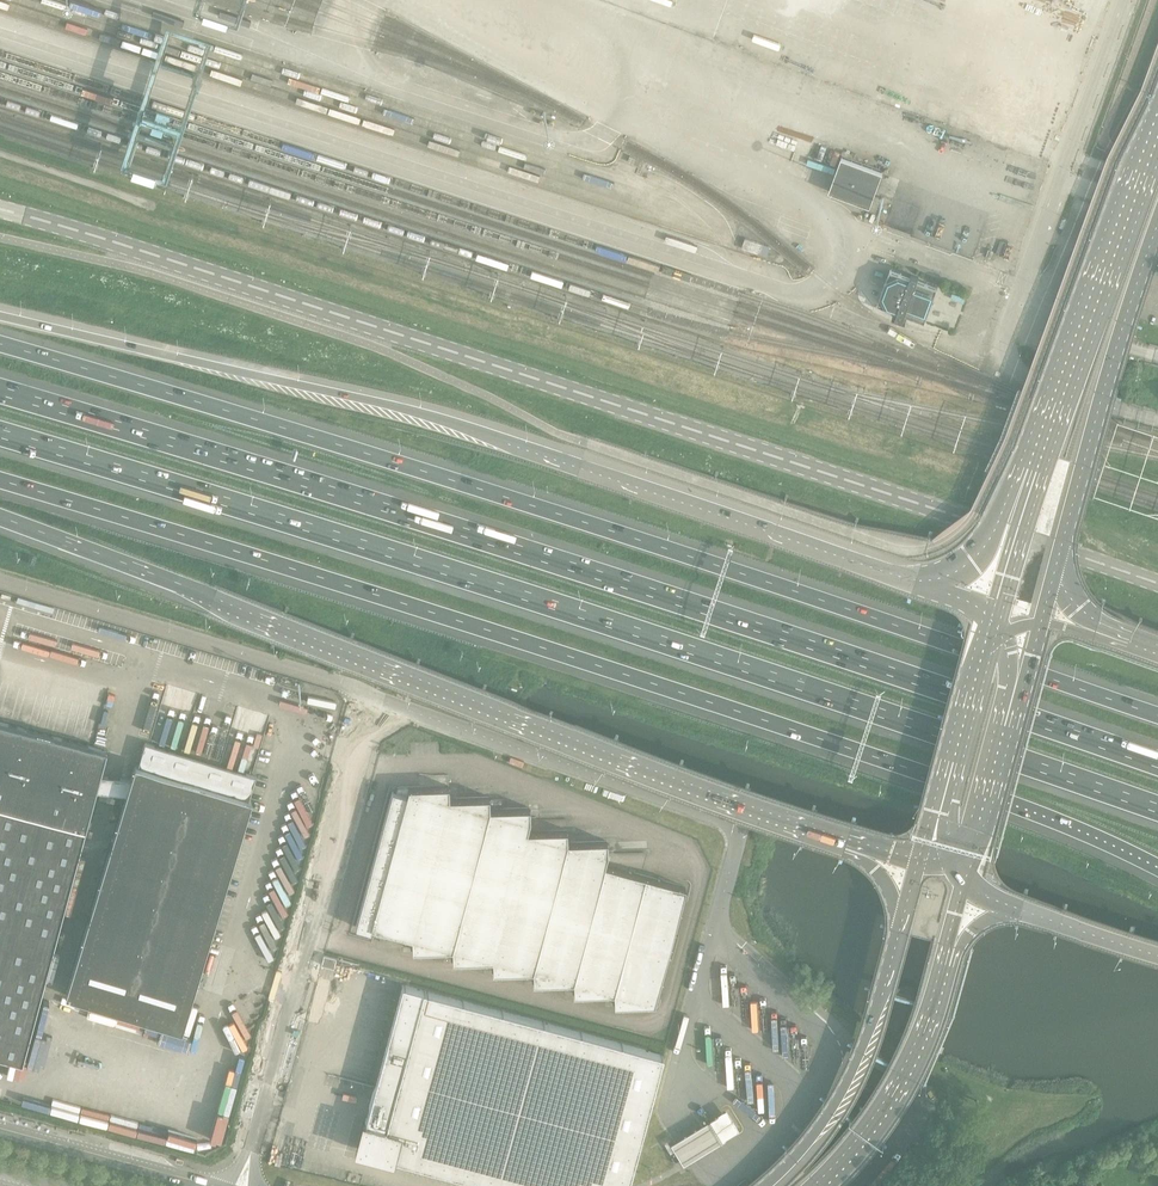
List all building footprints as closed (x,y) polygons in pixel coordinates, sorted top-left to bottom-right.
[(843,158),(830,192),(871,206),(883,172),(843,158)] [(764,244),(746,238),(742,248),(761,254),(764,244)] [(891,270),(883,291),(878,304),(926,321),(938,287),(918,280),(919,278),(912,275),(911,277),(891,270)] [(1054,367),(1058,356),(1045,352),(1041,363),(1054,367)] [(0,722),(0,1057),(23,1063),(96,791),(127,794),(131,779),(100,776),(107,751),(0,722)] [(249,799),(256,775),(145,741),(138,766),(136,765),(131,779),(127,794),(66,995),(182,1030),(249,811),(252,800),(249,799)] [(654,1003),(667,956),(672,958),(678,934),(673,933),(686,887),(605,865),(608,853),(607,841),(567,842),(567,830),(527,831),(530,820),(530,808),(490,809),(489,797),(449,798),(449,786),(398,788),(397,792),(393,791),(356,927),(371,931),(372,927),(412,938),(412,950),(452,948),(453,961),(493,959),(493,971),(533,970),(533,982),(573,981),(574,993),(614,992),(614,1004),(654,1003)] [(322,965),(334,968),(337,958),(324,955),(322,965)] [(403,984),(365,1122),(363,1122),(361,1132),(363,1132),(359,1148),(374,1153),(374,1155),(393,1160),(393,1158),(499,1185),(614,1185),(629,1181),(663,1055),(403,984)] [(739,1130),(727,1109),(670,1143),(682,1164),(739,1130)] [(674,1152),(673,1151),(668,1143),(665,1145),(671,1154),(674,1152)] [(680,1160),(677,1154),(672,1158),(675,1163),(680,1160)] [(1076,1185),(1094,1185),(1089,1177),(1076,1185)]
